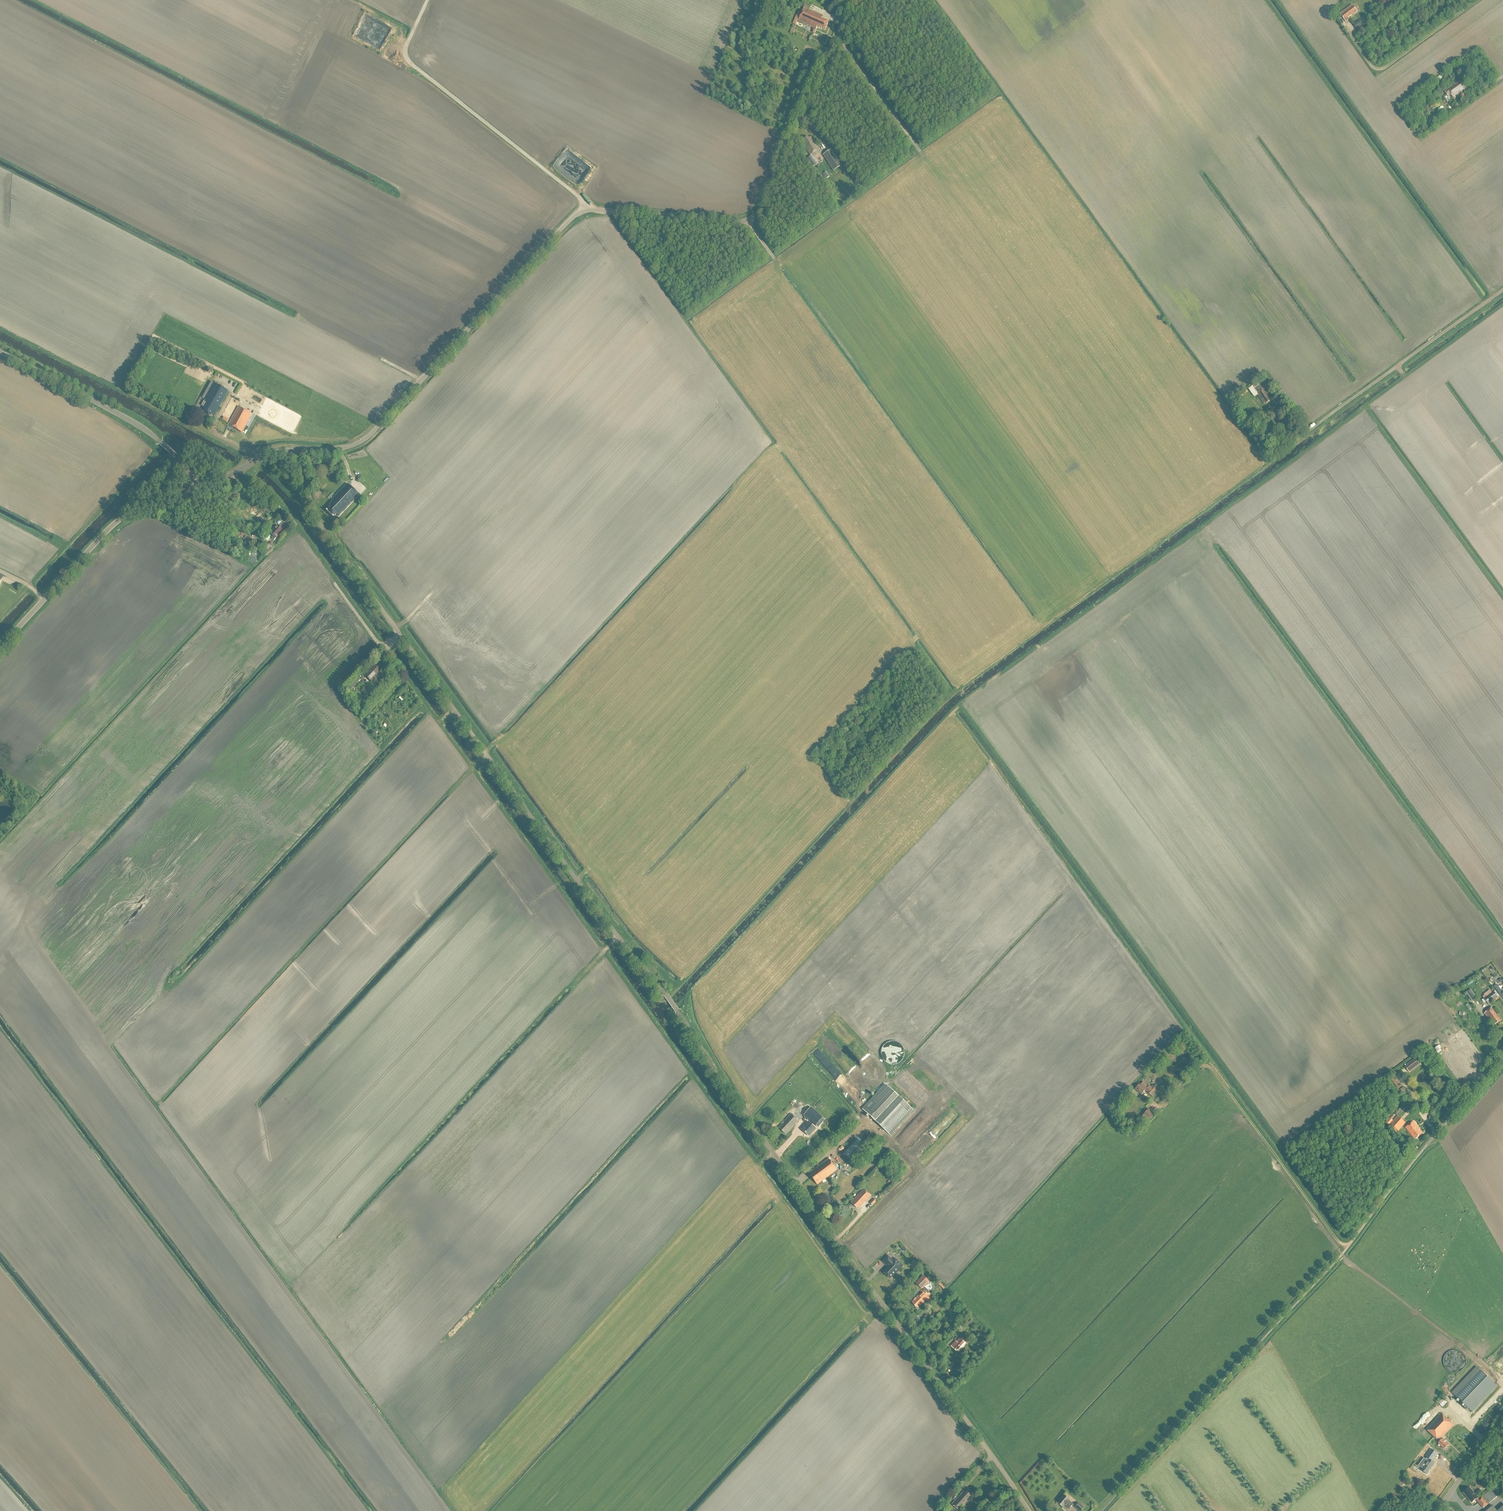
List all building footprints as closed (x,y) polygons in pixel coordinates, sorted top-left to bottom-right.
[(1353,5),(1340,14),(1346,22),(1350,20),(1349,18),(1354,14),(1354,15),(1358,12),(1353,5)] [(797,21),(812,27),(811,29),(810,32),(813,33),(815,29),(816,26),(820,28),(820,27),(824,29),(825,25),(826,25),(827,23),(826,23),(827,22),(820,19),(821,15),(803,7),(801,12),(797,11),(793,18),(797,20),(797,21)] [(1360,20),(1353,25),(1357,30),(1364,25),(1360,20)] [(381,46),(386,33),(378,30),(378,28),(371,25),(370,28),(368,27),(366,32),(369,33),(368,36),(374,38),(372,43),(381,46)] [(1463,88),(1465,87),(1460,81),(1444,92),(1448,97),(1451,95),(1453,98),(1464,90),(1463,88)] [(1433,111),(1442,105),(1438,100),(1429,106),(1433,111)] [(810,156),(819,150),(811,138),(809,139),(808,138),(801,142),(810,156)] [(823,155),(834,172),(842,167),(831,150),(823,155)] [(813,168),(816,165),(811,156),(807,159),(813,168)] [(228,391),(213,383),(204,400),(206,401),(205,402),(204,402),(202,406),(204,407),(205,408),(202,413),(211,418),(212,415),(215,416),(228,391)] [(1256,393),(1258,395),(1264,404),(1265,403),(1266,404),(1270,401),(1269,399),(1266,394),(1267,393),(1266,392),(1268,390),(1266,387),(1262,389),(1260,385),(1254,389),(1257,393),(1256,393)] [(242,433),(252,415),(239,407),(228,425),(242,433)] [(357,497),(358,496),(346,484),(331,499),(332,500),(331,502),(332,503),(329,506),(330,508),(326,512),(333,518),(336,515),(338,517),(357,497)] [(278,526),(270,533),(273,536),(272,537),(273,538),(272,539),(274,541),(283,531),(278,526)] [(271,547),(266,542),(263,546),(268,550),(271,547)] [(375,666),(373,665),(371,668),(371,669),(370,670),(364,675),(371,681),(373,680),(374,681),(377,677),(376,676),(380,672),(379,671),(382,668),(377,664),(375,666)] [(350,691),(362,678),(358,675),(346,688),(350,691)] [(1497,985),(1495,987),(1502,998),(1502,993),(1497,985)] [(1474,994),(1471,990),(1466,993),(1469,998),(1474,994)] [(1489,1005),(1498,998),(1494,992),(1492,994),(1490,990),(1484,995),(1487,998),(1485,999),(1489,1005)] [(1446,1001),(1449,1004),(1457,998),(1455,995),(1446,1001)] [(1495,1025),(1501,1021),(1492,1009),(1485,1014),(1489,1020),(1491,1019),(1495,1025)] [(886,1040),(881,1059),(899,1064),(904,1044),(886,1040)] [(840,1081),(845,1076),(820,1049),(814,1054),(840,1081)] [(1405,1066),(1410,1072),(1421,1064),(1416,1058),(1405,1066)] [(1153,1085),(1150,1089),(1143,1083),(1137,1091),(1142,1095),(1145,1091),(1153,1098),(1156,1094),(1155,1094),(1159,1090),(1153,1085)] [(862,1109),(891,1136),(914,1110),(886,1084),(862,1109)] [(1149,1110),(1141,1118),(1147,1123),(1154,1117),(1152,1115),(1153,1113),(1149,1110)] [(785,1135),(798,1121),(791,1114),(778,1128),(785,1135)] [(1398,1116),(1394,1121),(1391,1124),(1399,1131),(1406,1123),(1398,1116)] [(1416,1139),(1422,1134),(1419,1130),(1419,1129),(1414,1122),(1406,1128),(1414,1139),(1415,1138),(1416,1139)] [(875,1140),(870,1136),(863,1143),(868,1148),(875,1140)] [(865,1146),(857,1139),(843,1154),(851,1161),(865,1146)] [(817,1185),(837,1170),(828,1159),(808,1174),(817,1185)] [(859,1208),(870,1196),(863,1189),(850,1203),(856,1208),(857,1207),(859,1208)] [(888,1267),(883,1273),(890,1279),(896,1273),(903,1266),(895,1259),(893,1261),(888,1256),(883,1262),(888,1267)] [(923,1276),(916,1284),(922,1289),(923,1289),(924,1287),(929,1282),(923,1276)] [(924,1287),(923,1289),(924,1290),(923,1291),(912,1302),(913,1303),(912,1304),(916,1307),(917,1307),(918,1308),(926,1300),(925,1299),(928,1296),(927,1295),(930,1292),(924,1287)] [(959,1352),(967,1343),(961,1337),(955,1343),(954,1342),(950,1347),(956,1352),(957,1350),(959,1352)] [(1443,1360),(1443,1362),(1443,1364),(1444,1366),(1445,1368),(1446,1369),(1448,1371),(1449,1372),(1451,1373),(1454,1373),(1456,1373),(1458,1373),(1460,1372),(1462,1371),(1463,1369),(1464,1368),(1465,1366),(1466,1364),(1466,1362),(1466,1360),(1465,1358),(1464,1356),(1463,1354),(1462,1353),(1460,1351),(1458,1351),(1456,1350),(1454,1350),(1451,1351),(1449,1351),(1448,1353),(1446,1354),(1445,1356),(1444,1358),(1443,1360)] [(1452,1392),(1456,1396),(1480,1371),(1476,1367),(1452,1392)] [(1472,1412),(1496,1386),(1480,1371),(1456,1396),(1472,1412)] [(1443,1398),(1438,1403),(1442,1407),(1447,1402),(1443,1398)] [(1444,1450),(1449,1445),(1441,1437),(1453,1425),(1441,1413),(1426,1429),(1439,1442),(1438,1444),(1444,1450)] [(1435,1464),(1432,1461),(1437,1454),(1438,1454),(1431,1449),(1425,1457),(1427,1458),(1426,1459),(1424,1458),(1418,1466),(1423,1469),(1421,1471),(1427,1475),(1435,1464)] [(1482,1497),(1479,1500),(1478,1498),(1469,1488),(1463,1493),(1472,1503),(1476,1500),(1483,1509),(1498,1496),(1492,1489),(1482,1497)] [(969,1497),(970,1495),(965,1490),(952,1505),(959,1510),(970,1498),(969,1497)] [(1064,1495),(1057,1503),(1062,1508),(1064,1506),(1069,1509),(1073,1504),(1068,1501),(1069,1500),(1064,1495)] [(941,1507),(945,1510),(949,1510),(952,1508),(945,1503),(941,1507)] [(1075,1507),(1079,1510),(1081,1510),(1084,1507),(1079,1503),(1075,1507)]
